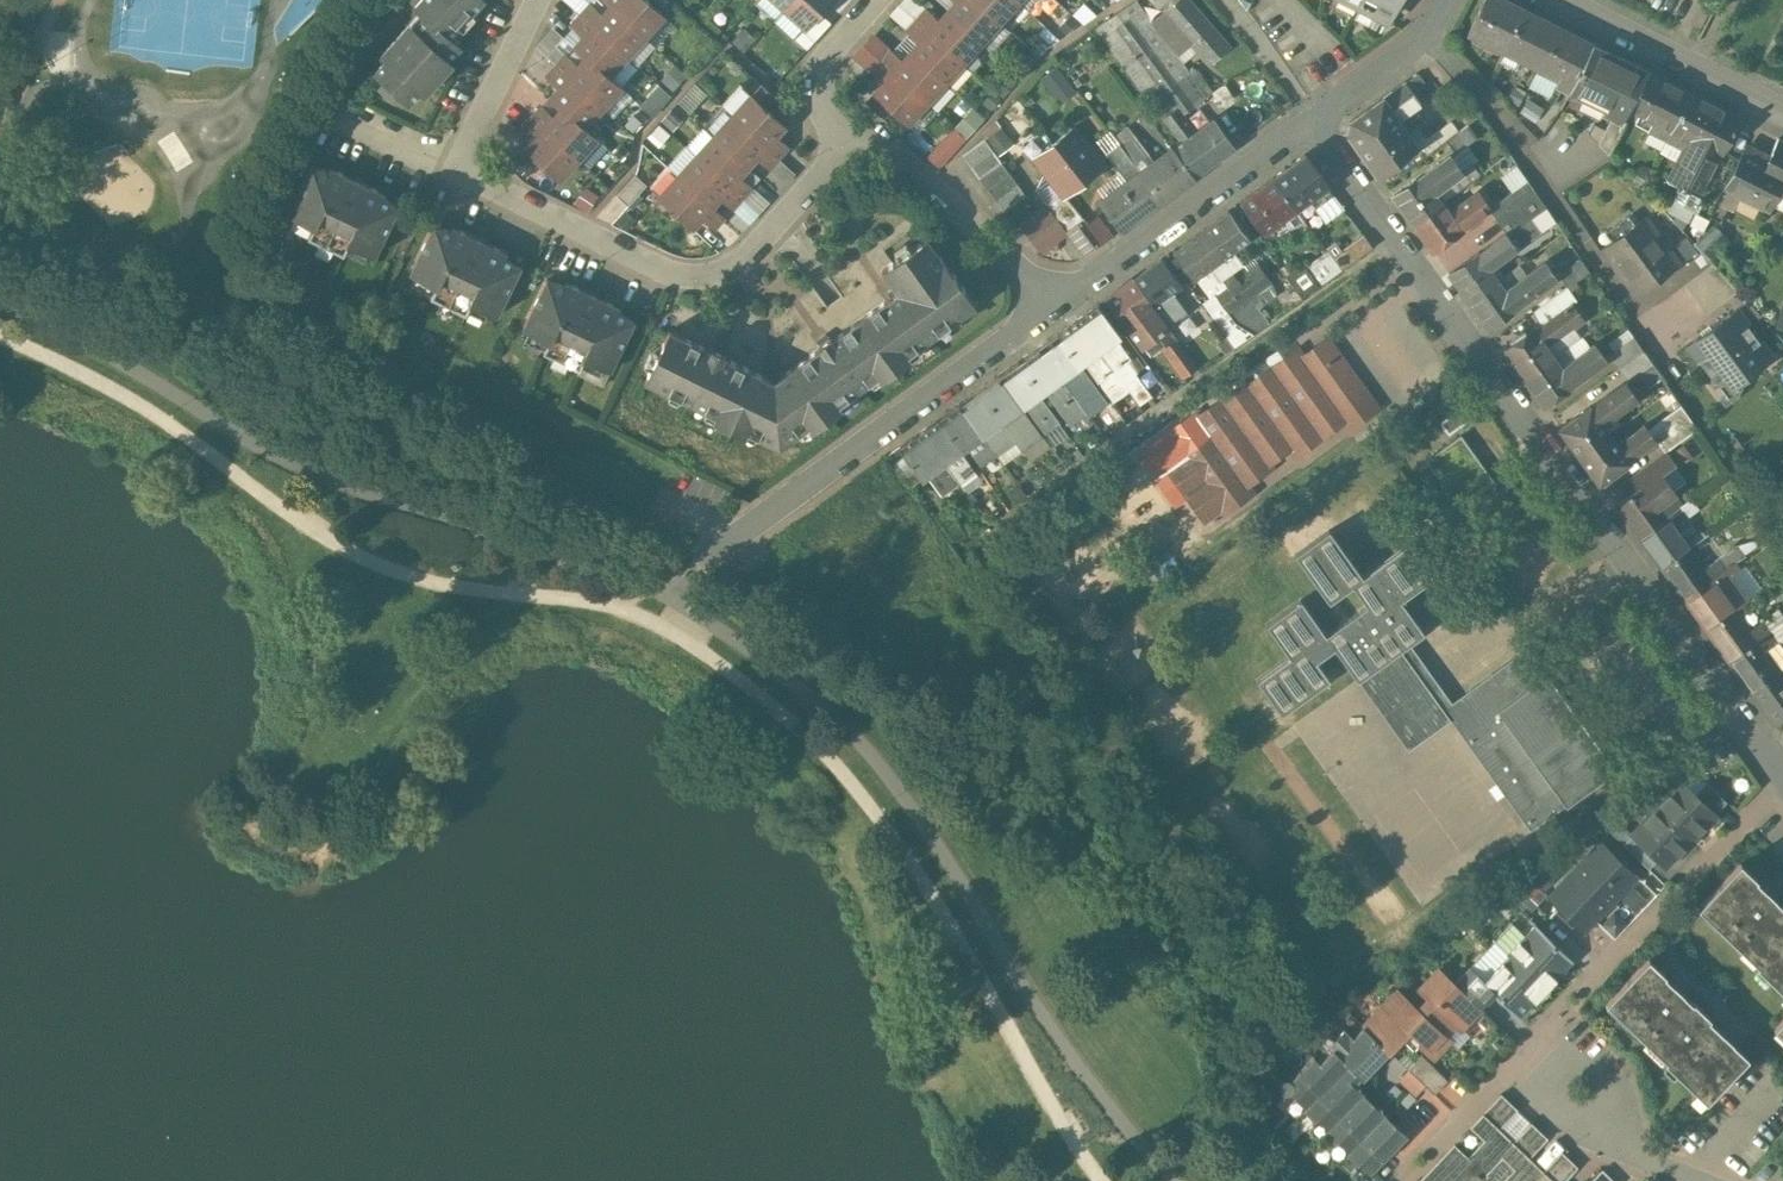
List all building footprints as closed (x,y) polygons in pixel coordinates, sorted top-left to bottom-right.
[(413,7),(424,16),(374,72),(383,80),(378,86),(393,100),(398,94),(409,104),(423,89),(420,87),(446,59),(448,61),(461,47),(451,37),(460,27),(457,25),(469,12),(472,14),(484,0),(420,0),(413,7)] [(604,15),(592,4),(581,15),(627,56),(645,36),(605,0),(604,0),(611,6),(604,15)] [(647,0),(605,0),(645,36),(664,15),(647,0)] [(786,9),(794,0),(775,0),(786,9)] [(786,9),(807,29),(833,0),(794,0),(786,9)] [(975,0),(953,0),(956,2),(948,12),(981,42),(1000,22),(975,0)] [(1016,0),(975,0),(1000,22),(1018,2),(1016,0)] [(1136,0),(1135,0),(1098,25),(1165,119),(1178,109),(1183,114),(1207,96),(1190,73),(1189,73),(1136,0)] [(1189,0),(1179,0),(1165,12),(1210,64),(1230,47),(1189,0)] [(1388,20),(1398,0),(1349,0),(1388,20)] [(1469,33),(1504,50),(1523,10),(1503,0),(1487,0),(1469,33)] [(1088,1),(1076,10),(1084,23),(1097,14),(1088,1)] [(981,42),(948,12),(939,20),(927,10),(917,21),(963,62),(981,42)] [(1523,10),(1504,50),(1538,68),(1557,28),(1523,10)] [(627,56),(581,15),(571,26),(583,37),(575,46),(621,87),(610,76),(627,56)] [(963,62),(917,21),(907,32),(919,43),(911,52),(945,82),(963,62)] [(734,39),(745,49),(757,35),(746,25),(734,39)] [(1593,45),(1557,28),(1538,68),(1560,78),(1556,86),(1570,93),(1593,45)] [(1638,68),(1593,45),(1570,93),(1568,99),(1611,121),(1638,68)] [(587,58),(579,66),(567,55),(557,66),(603,107),(621,87),(575,46),(574,47),(587,58)] [(945,82),(911,52),(903,61),(891,50),(881,61),(927,102),(945,82)] [(927,102),(881,61),(871,72),(883,83),(874,93),(908,123),(927,102)] [(1072,83),(1056,64),(1040,77),(1056,96),(1072,83)] [(603,107),(557,66),(547,77),(559,88),(551,97),(596,138),(597,138),(585,127),(603,107)] [(1691,95),(1649,73),(1629,112),(1653,125),(1650,131),(1668,141),(1691,95)] [(1407,81),(1381,100),(1397,122),(1423,104),(1407,81)] [(655,114),(675,95),(663,82),(643,101),(655,114)] [(785,125),(751,95),(733,116),(778,157),(788,146),(776,135),(785,125)] [(1741,120),(1691,95),(1668,141),(1686,150),(1690,144),(1718,158),(1720,156),(1731,133),(1734,135),(1741,120)] [(596,138),(551,97),(550,98),(562,109),(554,117),(543,106),(532,117),(578,159),(596,138)] [(1380,100),(1351,121),(1346,133),(1376,174),(1414,147),(1397,122),(1381,100),(1380,100)] [(1178,109),(1165,119),(1173,130),(1187,120),(1183,114),(1178,109)] [(778,157),(733,116),(714,136),(748,166),(756,157),(768,168),(778,157)] [(578,159),(532,117),(522,128),(534,139),(526,149),(559,179),(578,159)] [(1008,119),(985,135),(1000,156),(1023,140),(1008,119)] [(1182,142),(1174,148),(1194,177),(1235,147),(1213,119),(1196,132),(1182,142)] [(1187,120),(1173,130),(1182,142),(1196,132),(1187,120)] [(1611,121),(1599,145),(1611,157),(1628,124),(1624,122),(1622,126),(1611,121)] [(1451,122),(1419,144),(1426,154),(1458,132),(1451,122)] [(1042,126),(1023,140),(1034,155),(1054,141),(1042,126)] [(1054,141),(1034,155),(1062,193),(1064,197),(1067,194),(1098,172),(1087,157),(1093,153),(1075,126),(1054,141)] [(1155,160),(1138,135),(1122,147),(1141,170),(1155,160)] [(748,166),(714,136),(696,156),(742,197),(752,186),(740,175),(748,166)] [(1779,139),(1766,166),(1760,177),(1782,188),(1782,141),(1779,139)] [(985,140),(963,156),(971,167),(993,151),(985,140)] [(1122,147),(1120,143),(1106,153),(1127,180),(1141,170),(1122,147)] [(1155,160),(1141,170),(1163,200),(1194,177),(1174,148),(1172,147),(1155,160)] [(993,151),(971,167),(979,178),(1001,162),(993,151)] [(1726,186),(1716,206),(1728,212),(1737,196),(1754,160),(1742,153),(1736,165),(1726,186)] [(1327,185),(1306,154),(1272,179),(1294,209),(1301,203),(1307,212),(1303,215),(1312,227),(1340,206),(1326,186),(1327,185)] [(1536,190),(1511,154),(1453,195),(1441,203),(1447,212),(1474,193),(1477,197),(1499,180),(1517,204),(1519,203),(1536,190)] [(742,197),(696,156),(678,176),(724,217),(712,206),(720,197),(732,208),(742,197)] [(1736,165),(1720,156),(1718,158),(1709,177),(1726,186),(1736,165)] [(1448,158),(1422,177),(1433,191),(1444,183),(1458,173),(1448,158)] [(1754,160),(1737,196),(1771,213),(1782,189),(1782,188),(1760,177),(1766,166),(1754,160)] [(1001,162),(979,178),(987,189),(1009,173),(1001,162)] [(328,171),(312,163),(288,213),(314,225),(308,236),(344,253),(349,242),(375,255),(399,205),(383,197),(385,193),(330,167),(328,171)] [(1709,177),(1683,164),(1673,184),(1683,189),(1675,203),(1698,215),(1701,210),(1711,215),(1716,206),(1726,186),(1709,177)] [(1127,180),(1100,200),(1121,230),(1163,200),(1141,170),(1127,180)] [(1009,173),(987,189),(995,201),(1017,184),(1009,173)] [(647,184),(636,174),(617,195),(628,205),(647,184)] [(1420,174),(1392,195),(1412,224),(1441,203),(1433,191),(1422,177),(1420,174)] [(724,217),(678,176),(659,197),(693,227),(702,217),(714,228),(724,217)] [(1272,179),(1241,201),(1263,232),(1271,226),(1278,236),(1288,229),(1295,224),(1287,213),(1294,209),(1272,179)] [(1444,183),(1433,191),(1441,203),(1453,195),(1444,183)] [(1017,184),(995,201),(1003,212),(1025,195),(1017,184)] [(1067,194),(1064,197),(1062,193),(1047,203),(1067,231),(1084,218),(1067,194)] [(1474,193),(1447,212),(1458,227),(1485,207),(1477,197),(1474,193)] [(1441,203),(1412,224),(1431,250),(1460,230),(1447,212),(1441,203)] [(1517,204),(1495,221),(1504,234),(1505,235),(1520,225),(1530,238),(1539,231),(1519,203),(1517,204)] [(1229,210),(1200,231),(1230,271),(1243,262),(1233,249),(1250,238),(1229,210)] [(912,217),(769,320),(733,302),(722,323),(682,304),(669,330),(711,350),(712,347),(725,354),(724,356),(770,379),(770,382),(779,381),(779,378),(820,348),(819,346),(831,337),(832,339),(898,292),(882,270),(927,238),(912,217)] [(1673,255),(1646,219),(1603,250),(1630,286),(1673,255)] [(453,226),(450,230),(434,222),(410,272),(436,285),(431,296),(466,313),(472,302),(497,315),(522,265),(505,257),(508,253),(453,226)] [(1315,241),(1302,223),(1298,227),(1295,224),(1288,229),(1296,238),(1297,237),(1305,248),(1315,241)] [(1520,225),(1505,235),(1515,249),(1530,238),(1520,225)] [(1288,229),(1278,236),(1280,239),(1274,244),(1279,250),(1296,238),(1288,229)] [(1200,231),(1174,250),(1194,278),(1211,265),(1221,278),(1230,271),(1200,231)] [(1504,234),(1477,253),(1488,268),(1515,249),(1505,235),(1504,234)] [(711,350),(669,330),(645,379),(671,392),(672,389),(681,393),(679,396),(707,409),(708,407),(717,411),(713,418),(745,434),(749,427),(757,431),(756,434),(780,445),(801,430),(800,427),(807,422),(812,428),(841,407),(837,401),(845,395),(847,397),(871,380),(869,378),(877,372),(882,378),(911,357),(906,351),(914,345),(916,348),(940,330),(939,327),(947,322),(948,324),(975,305),(927,238),(882,270),(898,292),(832,339),(831,337),(819,346),(820,348),(779,378),(779,381),(770,382),(770,379),(724,356),(725,354),(712,347),(711,350)] [(1355,240),(1332,257),(1335,261),(1342,270),(1364,253),(1355,240)] [(1476,251),(1447,272),(1466,298),(1495,278),(1488,268),(1477,253),(1476,251)] [(1328,252),(1311,264),(1318,274),(1335,261),(1332,257),(1328,252)] [(1673,255),(1630,286),(1636,296),(1679,264),(1673,255)] [(1580,257),(1558,273),(1567,286),(1589,270),(1580,257)] [(1161,260),(1133,280),(1153,306),(1163,320),(1174,312),(1165,299),(1181,287),(1161,260)] [(1335,261),(1318,274),(1324,282),(1342,270),(1335,261)] [(1509,284),(1503,289),(1516,307),(1555,280),(1541,261),(1509,284)] [(1250,272),(1243,262),(1230,271),(1249,297),(1251,296),(1255,303),(1267,295),(1262,288),(1271,281),(1259,265),(1250,272)] [(1737,290),(1714,264),(1686,285),(1704,314),(1737,290)] [(1249,297),(1230,271),(1221,278),(1227,287),(1217,295),(1229,312),(1249,297)] [(1509,284),(1501,273),(1495,278),(1503,289),(1509,284)] [(621,308),(566,281),(563,285),(547,277),(523,327),(549,339),(544,350),(579,368),(585,357),(610,369),(635,320),(618,312),(621,308)] [(1495,278),(1466,298),(1488,328),(1516,307),(1503,289),(1495,278)] [(1132,279),(1105,299),(1125,326),(1153,306),(1133,280),(1132,279)] [(1594,327),(1575,301),(1560,312),(1571,327),(1544,346),(1552,357),(1580,337),(1594,327)] [(1098,305),(1078,320),(1114,368),(1125,360),(1128,358),(1116,339),(1120,336),(1098,305)] [(1153,306),(1125,326),(1141,347),(1159,334),(1168,327),(1163,320),(1153,306)] [(1738,310),(1689,346),(1718,384),(1732,374),(1739,382),(1772,357),(1738,310)] [(1186,328),(1174,312),(1163,320),(1168,327),(1175,337),(1186,328)] [(1560,312),(1534,331),(1544,346),(1571,327),(1560,312)] [(1114,368),(1078,320),(1059,334),(1081,363),(1083,362),(1097,381),(1114,368)] [(1168,327),(1159,334),(1168,346),(1177,339),(1175,337),(1168,327)] [(1532,329),(1504,350),(1523,377),(1552,357),(1544,346),(1534,331),(1532,329)] [(1081,363),(1059,334),(1039,348),(1075,397),(1091,385),(1077,366),(1081,363)] [(1580,337),(1552,357),(1559,367),(1587,347),(1580,337)] [(1635,337),(1611,354),(1620,367),(1645,350),(1635,337)] [(1297,348),(1248,383),(1246,381),(1195,417),(1209,436),(1184,454),(1185,456),(1167,469),(1204,520),(1222,507),(1226,512),(1252,493),(1247,486),(1272,468),(1269,464),(1291,448),(1296,456),(1345,421),(1351,428),(1377,409),(1354,376),(1353,377),(1345,367),(1346,366),(1326,338),(1302,356),(1297,348)] [(1196,365),(1177,339),(1168,346),(1166,353),(1183,375),(1196,365)] [(1587,347),(1559,367),(1571,384),(1605,360),(1593,344),(1587,347)] [(1075,397),(1039,348),(1020,362),(1041,392),(1045,389),(1059,408),(1063,405),(1075,397)] [(1645,350),(1620,367),(1640,396),(1652,387),(1641,371),(1653,362),(1645,350)] [(1552,357),(1523,377),(1543,404),(1571,384),(1559,367),(1552,357)] [(1150,395),(1125,360),(1114,368),(1129,390),(1139,403),(1150,395)] [(1041,392),(1020,362),(1000,376),(1021,405),(1036,425),(1051,414),(1037,395),(1041,392)] [(1114,368),(1097,381),(1112,402),(1129,390),(1114,368)] [(1000,376),(980,390),(1002,420),(1021,405),(1000,376)] [(1106,407),(1091,385),(1075,397),(1089,416),(1090,418),(1106,407)] [(1621,385),(1588,408),(1600,424),(1633,401),(1621,385)] [(1688,412),(1671,388),(1660,397),(1673,415),(1677,413),(1691,433),(1698,428),(1688,412)] [(1002,420),(980,390),(961,404),(983,434),(1002,420)] [(1089,416),(1075,397),(1063,405),(1077,424),(1089,416)] [(1466,402),(1439,421),(1448,434),(1475,414),(1466,402)] [(983,434),(961,404),(941,418),(963,447),(966,445),(980,465),(997,453),(983,434)] [(1036,425),(1021,405),(1002,420),(1023,448),(1042,434),(1036,425)] [(1587,407),(1559,427),(1579,455),(1607,435),(1600,424),(1588,408),(1587,407)] [(1656,414),(1614,444),(1626,461),(1668,431),(1656,414)] [(940,417),(922,430),(958,481),(974,469),(960,449),(963,447),(941,418),(940,417)] [(1002,420),(983,434),(997,453),(997,454),(1015,441),(1021,449),(1023,448),(1002,420)] [(922,430),(900,446),(905,454),(923,478),(927,475),(942,494),(959,482),(958,481),(922,430)] [(1607,435),(1579,455),(1598,480),(1626,461),(1614,444),(1607,435)] [(1460,436),(1426,461),(1458,506),(1492,482),(1460,436)] [(1664,452),(1630,477),(1638,488),(1656,474),(1657,475),(1673,464),(1664,452)] [(923,478),(905,454),(894,462),(911,486),(923,478)] [(1638,488),(1615,504),(1638,535),(1677,507),(1679,506),(1678,505),(1657,475),(1656,474),(1638,488)] [(1689,497),(1678,505),(1679,506),(1677,507),(1685,518),(1698,510),(1689,497)] [(1677,507),(1638,535),(1660,566),(1689,546),(1675,525),(1685,518),(1677,507)] [(1329,529),(1296,553),(1330,600),(1353,583),(1367,603),(1326,634),(1301,599),(1267,623),(1291,656),(1258,679),(1282,713),(1330,679),(1316,660),(1335,647),(1358,679),(1410,642),(1424,632),(1401,599),(1433,576),(1409,542),(1363,576),(1329,529)] [(1689,546),(1660,566),(1682,598),(1724,569),(1743,556),(1735,544),(1703,565),(1689,546)] [(1724,569),(1682,598),(1705,629),(1734,608),(1719,587),(1731,578),(1724,569)] [(1705,629),(1727,660),(1769,630),(1782,620),(1782,604),(1748,628),(1734,608),(1705,629)] [(1769,630),(1727,660),(1749,691),(1778,670),(1764,649),(1776,641),(1769,630)] [(1410,642),(1358,679),(1408,749),(1450,719),(1449,717),(1450,717),(1443,708),(1452,701),(1410,642)] [(1528,648),(1492,673),(1498,682),(1450,717),(1449,717),(1450,719),(1530,830),(1566,804),(1566,805),(1616,769),(1547,673),(1546,674),(1528,648)] [(1749,691),(1772,723),(1782,715),(1782,677),(1778,670),(1749,691)] [(1492,673),(1452,701),(1443,708),(1450,717),(1498,682),(1492,673)] [(1682,782),(1657,807),(1690,839),(1715,813),(1695,794),(1682,782)] [(1695,794),(1715,813),(1726,801),(1707,782),(1695,794)] [(1657,807),(1633,833),(1658,857),(1665,864),(1690,839),(1657,807)] [(1658,857),(1633,833),(1623,843),(1648,867),(1658,857)] [(1601,842),(1549,895),(1584,929),(1636,876),(1601,842)] [(1757,880),(1758,878),(1741,862),(1701,904),(1759,962),(1757,963),(1782,988),(1782,905),(1757,880)] [(1495,940),(1507,952),(1525,934),(1512,922),(1495,940)] [(1573,959),(1535,922),(1533,924),(1534,924),(1525,934),(1507,952),(1546,989),(1557,978),(1556,977),(1573,959)] [(1546,989),(1507,952),(1507,953),(1509,954),(1484,980),(1483,981),(1494,992),(1519,1016),(1534,1000),(1535,1000),(1546,989)] [(1692,1002),(1664,975),(1665,974),(1648,958),(1606,1002),(1666,1059),(1664,1061),(1706,1100),(1747,1057),(1708,1019),(1710,1017),(1693,1001),(1692,1002)] [(1484,980),(1470,966),(1455,981),(1481,1006),(1494,992),(1483,981),(1484,980)] [(1420,987),(1430,996),(1418,1008),(1398,989),(1363,1025),(1390,1050),(1411,1028),(1421,1038),(1418,1042),(1433,1056),(1449,1039),(1444,1034),(1456,1022),(1461,1027),(1480,1006),(1455,981),(1440,967),(1420,987)] [(1775,1024),(1782,1033),(1782,1016),(1775,1024)] [(1353,1036),(1344,1027),(1328,1044),(1358,1074),(1370,1062),(1371,1063),(1386,1048),(1389,1051),(1390,1050),(1363,1025),(1353,1036)] [(1447,1079),(1421,1054),(1407,1068),(1433,1093),(1447,1079)] [(1401,1140),(1314,1055),(1284,1086),(1327,1127),(1326,1128),(1371,1172),(1401,1140)] [(1499,1093),(1481,1113),(1498,1129),(1517,1110),(1499,1093)] [(1418,1178),(1421,1180),(1476,1180),(1484,1173),(1500,1156),(1513,1143),(1498,1129),(1481,1113),(1469,1126),(1483,1139),(1466,1156),(1452,1143),(1418,1178)] [(1531,1123),(1513,1143),(1528,1157),(1546,1138),(1531,1123)] [(1543,1172),(1528,1157),(1513,1143),(1500,1156),(1512,1167),(1499,1180),(1534,1180),(1543,1172)] [(1543,1172),(1553,1180),(1562,1180),(1577,1166),(1562,1152),(1543,1172)] [(1592,1180),(1612,1180),(1602,1171),(1592,1180)] [(1543,1172),(1534,1180),(1553,1180),(1543,1172)] [(1484,1173),(1476,1180),(1493,1180),(1484,1173)]
